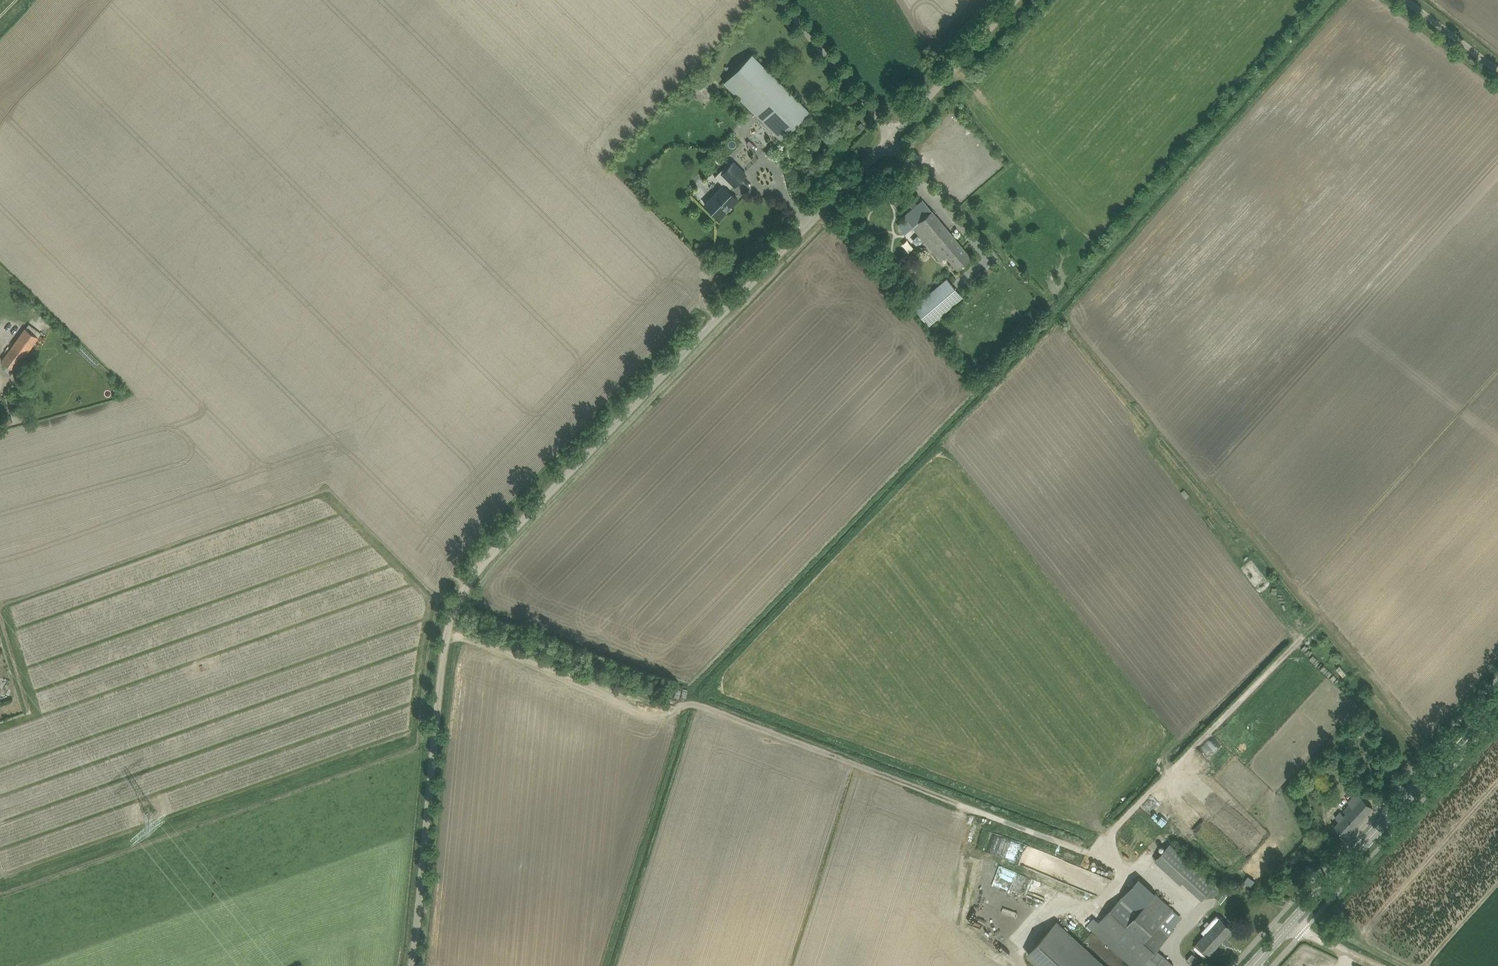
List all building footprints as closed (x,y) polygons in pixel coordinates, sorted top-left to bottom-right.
[(752,53),(724,81),(782,139),(810,110),(752,53)] [(722,155),(719,155),(716,157),(716,161),(719,163),(722,163),(724,160),(724,157),(722,155)] [(724,184),(705,204),(719,217),(738,198),(729,189),(734,184),(735,185),(746,174),(734,162),(718,178),(724,184)] [(889,192),(894,198),(899,193),(894,188),(889,192)] [(923,199),(904,215),(943,261),(949,257),(958,268),(972,257),(923,199)] [(913,305),(929,325),(963,296),(947,277),(913,305)] [(1031,316),(1026,321),(1030,325),(1041,315),(1034,307),(1028,312),(1031,316)] [(15,369),(38,337),(41,332),(29,323),(26,329),(25,328),(2,360),(15,369)] [(8,415),(0,421),(0,424),(4,429),(13,421),(8,415)] [(1334,824),(1347,836),(1373,806),(1356,790),(1346,801),(1349,803),(1342,810),(1345,812),(1343,814),(1339,810),(1333,816),(1338,820),(1334,824)] [(1183,882),(1196,868),(1169,843),(1157,857),(1157,858),(1183,882)] [(1165,937),(1173,928),(1164,920),(1174,908),(1155,891),(1153,893),(1145,902),(1129,887),(1092,927),(1134,965),(1173,965),(1174,964),(1156,948),(1165,937)] [(1234,927),(1233,928),(1222,918),(1223,916),(1222,916),(1196,945),(1201,940),(1212,950),(1208,955),(1208,956),(1235,927),(1234,927)] [(1057,922),(1029,952),(1044,965),(1104,965),(1057,922)] [(1187,959),(1195,965),(1196,965),(1202,960),(1193,952),(1187,959)]
